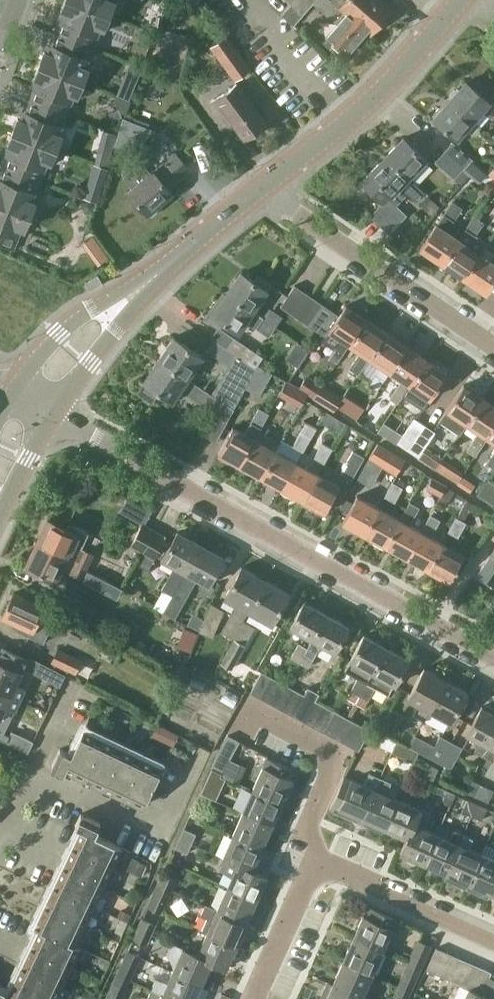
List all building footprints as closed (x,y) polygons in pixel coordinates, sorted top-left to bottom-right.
[(109,14),(73,0),(65,0),(61,10),(64,12),(56,32),(92,46),(100,26),(104,28),(109,14)] [(109,14),(114,1),(112,0),(73,0),(109,14)] [(291,4),(290,4),(281,15),(293,25),(313,3),(337,23),(327,35),(334,42),(331,45),(338,50),(341,47),(347,53),(366,32),(366,31),(346,14),(330,0),(294,0),(291,4)] [(330,0),(346,14),(366,31),(366,32),(369,35),(391,10),(381,0),(330,0)] [(92,46),(56,32),(48,52),(45,51),(39,64),(82,81),(88,68),(84,66),(92,46)] [(226,36),(211,47),(235,80),(250,69),(226,36)] [(38,79),(30,99),(65,113),(73,93),(77,94),(82,81),(39,64),(34,77),(38,79)] [(134,87),(122,82),(117,95),(129,100),(134,87)] [(450,100),(472,120),(482,110),(491,118),(493,114),(493,94),(488,101),(466,82),(450,100)] [(219,110),(222,108),(244,139),(266,123),(238,84),(213,102),(219,110)] [(65,113),(30,99),(22,119),(18,117),(13,131),(56,148),(61,134),(57,133),(65,113)] [(434,119),(443,127),(456,138),(456,139),(466,128),(474,135),(480,127),(472,120),(450,100),(434,119)] [(121,116),(118,109),(109,112),(112,120),(121,116)] [(154,128),(123,117),(114,145),(131,150),(154,128)] [(11,146),(3,166),(39,180),(47,160),(51,161),(56,148),(13,131),(7,144),(11,146)] [(107,166),(116,134),(104,131),(95,163),(107,166)] [(404,138),(387,156),(408,177),(409,176),(425,159),(425,158),(430,153),(424,148),(416,140),(411,145),(404,138)] [(453,142),(444,151),(470,175),(478,182),(481,182),(487,174),(488,173),(489,173),(488,173),(453,142)] [(171,190),(168,187),(177,179),(177,180),(189,169),(175,153),(167,160),(159,151),(143,165),(149,173),(128,191),(147,212),(171,190)] [(436,160),(436,161),(461,184),(470,175),(444,151),(436,160)] [(409,176),(408,177),(387,156),(361,183),(382,203),(370,215),(390,234),(405,218),(395,208),(397,206),(397,205),(407,193),(415,201),(425,191),(409,176)] [(3,166),(0,174),(0,203),(29,215),(35,201),(31,200),(39,180),(3,166)] [(88,181),(83,197),(96,202),(102,185),(88,181)] [(482,190),(488,195),(493,187),(487,182),(482,190)] [(432,215),(440,207),(428,196),(420,204),(432,215)] [(82,204),(86,212),(95,208),(92,202),(88,201),(82,204)] [(442,263),(458,239),(447,231),(463,209),(453,202),(421,248),(442,263)] [(12,247),(20,227),(24,228),(29,215),(0,203),(0,242),(12,247)] [(474,216),(458,239),(442,263),(464,278),(481,254),(480,254),(488,243),(476,235),(484,223),(474,216)] [(486,293),(493,282),(493,263),(481,254),(464,278),(486,293)] [(254,282),(241,274),(227,294),(253,311),(261,299),(268,303),(277,289),(258,276),(254,282)] [(98,275),(85,282),(90,291),(102,283),(98,275)] [(295,316),(309,295),(295,286),(281,307),(295,316)] [(262,317),(253,311),(227,294),(223,301),(219,298),(205,318),(219,328),(223,322),(238,332),(246,321),(269,337),(276,327),(262,317)] [(311,297),(309,295),(295,316),(308,325),(322,304),(311,297)] [(326,337),(330,332),(340,316),(322,304),(308,325),(326,337)] [(337,363),(349,345),(366,319),(347,306),(340,316),(330,332),(339,338),(332,349),(334,350),(329,357),(337,363)] [(262,317),(276,327),(283,316),(269,307),(262,317)] [(369,358),(386,333),(366,319),(349,345),(361,353),(349,370),(357,376),(369,358)] [(389,372),(406,347),(386,333),(369,358),(380,366),(374,373),(376,375),(369,385),(377,390),(389,372)] [(174,337),(159,359),(188,379),(203,357),(174,337)] [(234,338),(227,348),(236,354),(257,369),(258,366),(258,365),(262,359),(255,354),(256,353),(234,338)] [(237,377),(223,402),(233,409),(246,388),(257,369),(236,354),(227,348),(214,339),(206,350),(228,365),(225,370),(237,377)] [(406,347),(389,372),(402,380),(390,398),(397,403),(409,385),(426,360),(406,347)] [(172,401),(188,379),(159,359),(143,382),(144,383),(138,392),(153,402),(159,393),(172,401)] [(409,385),(430,400),(447,375),(426,360),(409,385)] [(273,374),(258,366),(257,369),(246,388),(260,396),(273,374)] [(307,374),(299,387),(309,393),(308,393),(307,395),(313,398),(314,397),(322,384),(307,374)] [(287,380),(278,395),(300,407),(307,395),(308,393),(309,393),(299,387),(287,380)] [(314,397),(313,398),(334,412),(343,397),(322,384),(314,397)] [(197,385),(190,396),(214,413),(202,434),(216,441),(233,409),(223,402),(211,394),(197,385)] [(467,424),(466,424),(483,399),(464,386),(447,411),(446,410),(439,421),(460,435),(467,424)] [(487,438),(493,428),(493,406),(483,399),(466,424),(467,424),(478,432),(466,450),(475,456),(487,438)] [(364,405),(362,408),(352,402),(346,412),(358,419),(366,406),(364,405)] [(240,466),(254,439),(268,414),(259,408),(245,434),(233,427),(218,454),(240,466)] [(398,442),(408,449),(424,426),(414,419),(403,436),(384,423),(378,431),(397,444),(398,442)] [(434,433),(424,426),(408,449),(418,456),(434,433)] [(275,451),(260,477),(282,489),(296,463),(311,437),(301,431),(293,446),(282,439),(282,440),(281,440),(280,442),(275,451)] [(254,439),(240,466),(260,477),(275,451),(280,442),(272,437),(267,446),(254,439)] [(322,443),(314,458),(324,464),(332,449),(322,443)] [(396,474),(405,460),(378,443),(369,458),(396,474)] [(345,476),(352,479),(364,457),(353,451),(341,472),(340,473),(345,476)] [(435,455),(429,464),(436,469),(443,459),(435,455)] [(443,459),(436,469),(456,482),(462,472),(443,459)] [(296,463),(282,489),(303,501),(318,474),(296,463)] [(331,482),(318,474),(303,501),(324,513),(339,486),(331,482)] [(471,491),(476,484),(463,475),(458,483),(471,491)] [(426,489),(440,496),(441,495),(445,487),(446,485),(432,477),(426,489)] [(399,479),(396,484),(402,487),(404,482),(399,479)] [(488,479),(478,494),(493,505),(493,484),(488,479)] [(396,484),(392,482),(385,497),(395,502),(403,487),(402,487),(396,484)] [(445,487),(441,495),(448,499),(449,500),(454,491),(445,487)] [(357,496),(342,522),(364,534),(378,508),(357,496)] [(467,499),(457,518),(461,520),(464,521),(474,503),(467,499)] [(385,546),(407,557),(421,531),(409,525),(419,507),(410,501),(400,519),(385,546)] [(400,519),(378,508),(364,534),(385,546),(400,519)] [(428,569),(443,543),(431,536),(440,519),(430,514),(421,531),(407,557),(428,569)] [(466,523),(456,517),(448,532),(458,538),(466,523)] [(88,567),(87,569),(96,574),(103,558),(81,548),(80,550),(71,545),(77,533),(48,520),(37,543),(75,561),(88,567)] [(142,551),(144,548),(154,530),(144,525),(133,546),(142,551)] [(154,530),(144,548),(142,551),(154,557),(165,536),(154,530)] [(162,589),(172,594),(200,544),(178,532),(163,558),(175,565),(162,589)] [(88,567),(75,561),(37,543),(26,566),(55,580),(60,569),(82,580),(87,569),(88,567)] [(464,555),(443,543),(428,569),(450,581),(454,573),(458,576),(470,558),(464,555)] [(200,544),(172,594),(184,600),(197,577),(209,584),(224,557),(200,544)] [(233,638),(242,620),(243,620),(244,620),(249,610),(249,609),(265,579),(242,566),(225,596),(237,603),(221,631),(233,638)] [(249,609),(249,610),(273,623),(289,593),(265,579),(249,609)] [(14,592),(3,617),(19,624),(16,631),(43,643),(58,612),(14,592)] [(81,602),(61,592),(56,603),(75,613),(81,602)] [(305,602),(298,613),(291,627),(312,638),(326,613),(305,602)] [(213,637),(223,613),(224,610),(212,603),(199,631),(213,637)] [(312,638),(308,647),(300,661),(310,666),(322,644),(336,651),(349,626),(326,613),(312,638)] [(243,620),(242,620),(233,638),(234,638),(221,663),(232,669),(255,627),(244,620),(243,620)] [(365,634),(345,670),(358,677),(359,675),(360,676),(368,680),(386,647),(365,634)] [(300,661),(308,647),(300,643),(292,657),(300,661)] [(368,680),(360,695),(369,700),(376,687),(388,693),(393,684),(394,685),(408,659),(386,647),(368,680)] [(20,699),(25,687),(16,683),(27,659),(2,648),(0,652),(0,690),(20,699)] [(58,649),(52,662),(75,673),(81,660),(58,649)] [(66,675),(44,664),(39,675),(61,686),(66,675)] [(424,720),(429,710),(446,680),(424,667),(407,698),(419,704),(413,714),(424,720)] [(263,671),(252,692),(262,698),(273,677),(263,671)] [(358,677),(351,691),(360,695),(368,680),(360,676),(359,675),(358,677)] [(262,698),(272,703),(283,682),(273,677),(262,698)] [(467,691),(446,680),(429,710),(451,722),(467,691)] [(282,709),(294,688),(283,682),(272,703),(282,709)] [(307,687),(304,694),(314,700),(315,700),(319,693),(307,687)] [(304,694),(294,688),(282,709),(293,715),(304,694)] [(6,742),(10,736),(4,733),(20,699),(0,690),(0,739),(6,742)] [(304,720),(314,700),(304,694),(293,715),(304,720)] [(325,705),(315,700),(314,700),(304,720),(314,726),(325,705)] [(325,732),(336,711),(325,705),(314,726),(325,732)] [(483,706),(468,734),(480,741),(474,751),(484,756),(493,741),(493,739),(493,713),(483,706)] [(402,715),(391,708),(379,730),(390,736),(402,715)] [(346,717),(336,711),(325,732),(335,737),(346,717)] [(346,743),(357,723),(346,717),(335,737),(346,743)] [(63,775),(66,769),(144,807),(164,767),(152,761),(157,749),(150,746),(144,758),(132,751),(137,740),(130,736),(125,748),(112,742),(118,730),(110,727),(105,738),(93,733),(99,721),(91,718),(85,729),(72,755),(61,749),(51,769),(63,775)] [(357,723),(346,743),(357,749),(368,729),(357,723)] [(158,724),(152,737),(162,741),(167,729),(158,724)] [(10,736),(6,742),(25,751),(28,752),(33,741),(12,731),(10,736)] [(219,752),(211,768),(222,773),(229,759),(240,741),(228,735),(219,752)] [(419,751),(440,763),(452,741),(441,736),(434,746),(415,735),(409,746),(419,751)] [(493,741),(484,756),(493,761),(493,759),(493,739),(493,741)] [(398,740),(392,752),(413,763),(419,751),(409,746),(398,740)] [(462,747),(452,741),(440,763),(451,768),(462,747)] [(264,766),(254,789),(282,802),(292,778),(290,777),(293,769),(268,758),(264,766)] [(438,768),(429,764),(424,775),(433,780),(438,768)] [(364,784),(353,779),(353,780),(345,777),(331,809),(360,822),(375,789),(380,777),(370,773),(364,784)] [(375,789),(360,822),(384,832),(386,828),(385,828),(398,799),(393,797),(391,788),(391,782),(380,777),(375,789)] [(480,785),(471,780),(466,792),(476,796),(480,785)] [(445,803),(449,805),(454,793),(431,783),(429,789),(444,796),(442,799),(445,803)] [(205,784),(201,793),(212,798),(216,788),(205,784)] [(282,802),(254,789),(244,812),(272,824),(282,802)] [(208,808),(212,798),(201,793),(197,803),(208,808)] [(449,805),(472,815),(477,803),(454,793),(449,805)] [(398,799),(385,828),(386,828),(408,838),(414,824),(420,809),(398,799)] [(487,808),(477,803),(472,815),(482,820),(487,808)] [(424,862),(436,834),(424,828),(431,812),(421,808),(420,809),(414,824),(408,838),(401,853),(424,862)] [(244,812),(234,835),(262,847),(272,824),(244,812)] [(103,887),(109,873),(121,879),(134,851),(96,833),(101,823),(82,814),(76,826),(81,828),(34,926),(39,929),(6,998),(56,998),(59,993),(70,998),(74,991),(62,986),(68,974),(79,979),(83,971),(72,966),(77,954),(89,960),(93,952),(75,944),(80,933),(91,938),(95,930),(85,925),(90,913),(101,918),(105,910),(94,905),(100,894),(110,899),(114,892),(103,887)] [(196,834),(185,829),(180,839),(192,844),(196,834)] [(450,839),(436,834),(424,862),(447,873),(460,844),(464,834),(454,830),(450,839)] [(267,850),(262,847),(234,835),(224,858),(237,864),(238,864),(245,867),(252,870),(258,873),(267,850)] [(187,853),(192,844),(180,839),(176,848),(187,853)] [(447,873),(457,877),(454,882),(467,888),(482,854),(460,844),(447,873)] [(467,888),(481,894),(484,889),(492,892),(493,889),(493,859),(482,854),(467,888)] [(133,857),(127,870),(142,877),(148,864),(133,857)] [(238,864),(237,864),(228,886),(256,899),(266,876),(258,873),(252,870),(245,867),(238,864)] [(175,879),(164,874),(160,883),(171,888),(175,879)] [(166,898),(171,888),(160,883),(155,893),(166,898)] [(218,909),(247,921),(256,899),(228,886),(218,909)] [(203,930),(208,932),(237,944),(247,921),(218,909),(206,904),(201,915),(208,918),(203,930)] [(364,915),(354,939),(382,952),(392,928),(393,928),(398,918),(371,906),(366,916),(364,915)] [(120,910),(117,916),(128,922),(132,915),(120,910)] [(155,924),(143,919),(139,929),(150,934),(155,924)] [(150,934),(139,929),(134,938),(146,943),(150,934)] [(237,944),(208,932),(198,955),(205,958),(212,961),(227,967),(237,944)] [(372,973),(382,952),(354,939),(344,960),(372,973)] [(407,963),(421,969),(432,945),(418,939),(407,963)] [(205,958),(198,955),(184,948),(172,942),(167,955),(169,957),(174,969),(174,970),(202,982),(212,961),(205,958)] [(428,969),(439,974),(448,953),(437,948),(428,969)] [(117,972),(132,978),(142,956),(127,949),(117,972)] [(448,953),(439,974),(449,979),(459,957),(448,953)] [(449,979),(460,983),(469,962),(459,957),(449,979)] [(334,983),(362,995),(372,973),(344,960),(334,983)] [(469,962),(460,983),(470,988),(472,989),(481,967),(469,962)] [(407,963),(398,984),(412,990),(421,969),(407,963)] [(202,982),(174,970),(174,971),(162,966),(156,978),(157,978),(153,988),(179,998),(195,998),(202,982)] [(482,994),(489,977),(492,972),(481,967),(472,989),(482,994)] [(105,998),(122,998),(132,978),(117,972),(105,998)] [(465,998),(493,998),(493,979),(489,977),(482,994),(472,989),(470,988),(465,998)] [(362,996),(362,995),(334,983),(329,981),(321,998),(370,998),(362,996)] [(412,990),(398,984),(393,996),(401,998),(408,998),(412,990)] [(153,988),(148,998),(179,998),(153,988)]
